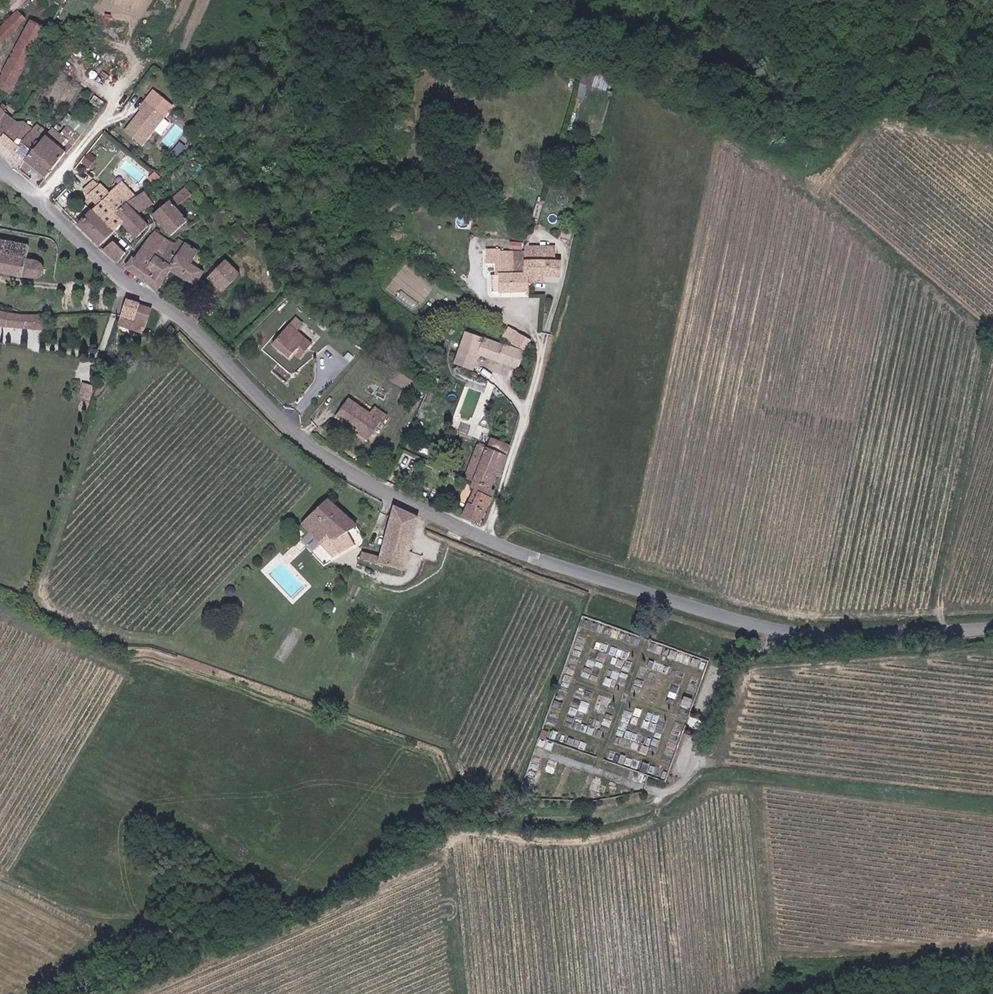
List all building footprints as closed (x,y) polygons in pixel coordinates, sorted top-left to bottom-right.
[(19,14),(34,0),(17,0),(10,7),(19,14)] [(19,14),(0,32),(0,47),(29,20),(19,14)] [(32,22),(0,80),(0,143),(15,123),(2,110),(46,30),(32,22)] [(70,34),(60,28),(57,34),(67,39),(70,34)] [(578,95),(587,98),(593,78),(584,75),(578,95)] [(153,91),(139,108),(141,110),(124,130),(141,144),(172,106),(153,91)] [(23,143),(33,130),(24,123),(15,123),(0,143),(0,150),(11,159),(16,153),(23,143)] [(33,130),(23,143),(32,151),(26,160),(46,177),(64,154),(36,132),(38,129),(36,127),(33,130)] [(61,138),(74,147),(81,137),(69,128),(61,138)] [(16,153),(26,161),(26,160),(32,151),(23,143),(16,153)] [(89,152),(83,162),(91,166),(96,155),(89,152)] [(16,153),(11,159),(22,167),(26,161),(16,153)] [(84,190),(98,205),(93,210),(114,232),(116,231),(123,224),(124,223),(115,214),(128,204),(137,197),(122,183),(111,193),(96,178),(84,190)] [(185,190),(169,203),(174,209),(190,197),(185,190)] [(154,203),(144,192),(137,197),(128,204),(136,213),(154,203)] [(174,209),(169,203),(153,216),(170,236),(186,222),(174,209)] [(128,204),(115,214),(124,223),(123,224),(129,231),(136,239),(148,227),(136,213),(128,204)] [(114,232),(93,210),(79,224),(100,245),(112,234),(114,232)] [(129,231),(123,224),(116,231),(122,238),(129,231)] [(132,259),(126,268),(159,291),(170,274),(180,256),(172,251),(175,246),(155,233),(136,261),(132,259)] [(112,234),(100,245),(118,262),(128,251),(112,234)] [(37,279),(43,275),(44,269),(37,262),(40,249),(0,239),(0,271),(37,279)] [(180,256),(170,274),(194,289),(203,275),(189,266),(197,254),(178,241),(175,246),(172,251),(180,256)] [(557,250),(501,252),(501,250),(488,250),(488,264),(496,264),(497,275),(500,275),(500,294),(530,292),(530,276),(562,277),(561,264),(556,264),(557,250)] [(208,280),(223,295),(231,286),(238,292),(244,286),(237,279),(240,277),(225,262),(208,280)] [(491,275),(490,295),(499,294),(499,275),(491,275)] [(133,330),(142,306),(127,300),(119,325),(133,330)] [(152,310),(142,306),(133,330),(144,334),(152,310)] [(7,327),(34,329),(35,314),(12,313),(0,310),(0,324),(7,327)] [(290,360),(303,346),(303,347),(307,341),(292,327),(275,345),(290,360)] [(509,328),(503,339),(511,344),(517,333),(509,328)] [(525,352),(531,341),(517,333),(511,344),(525,352)] [(476,357),(488,361),(493,345),(464,334),(453,367),(470,373),(476,357)] [(314,347),(307,341),(303,347),(309,352),(314,347)] [(497,364),(503,349),(495,346),(490,362),(497,364)] [(303,347),(297,356),(302,360),(309,352),(303,347)] [(515,371),(521,355),(503,349),(497,364),(515,371)] [(369,414),(348,400),(335,417),(349,428),(352,425),(365,435),(370,429),(374,432),(380,423),(382,425),(387,419),(373,409),(369,414)] [(352,425),(349,428),(367,441),(374,432),(370,429),(365,435),(352,425)] [(480,441),(489,444),(507,452),(509,447),(482,437),(480,441)] [(479,446),(487,449),(489,444),(480,441),(479,446)] [(506,457),(507,452),(489,444),(487,449),(506,457)] [(479,446),(467,478),(476,481),(487,449),(479,446)] [(487,449),(476,481),(491,488),(497,476),(501,478),(507,457),(506,457),(487,449)] [(495,490),(491,488),(476,481),(474,487),(478,489),(465,518),(481,525),(493,498),(491,497),(495,490)] [(322,545),(327,536),(334,543),(358,529),(329,500),(304,525),(322,545)] [(405,573),(417,519),(395,508),(382,557),(361,552),(359,559),(405,573)]
